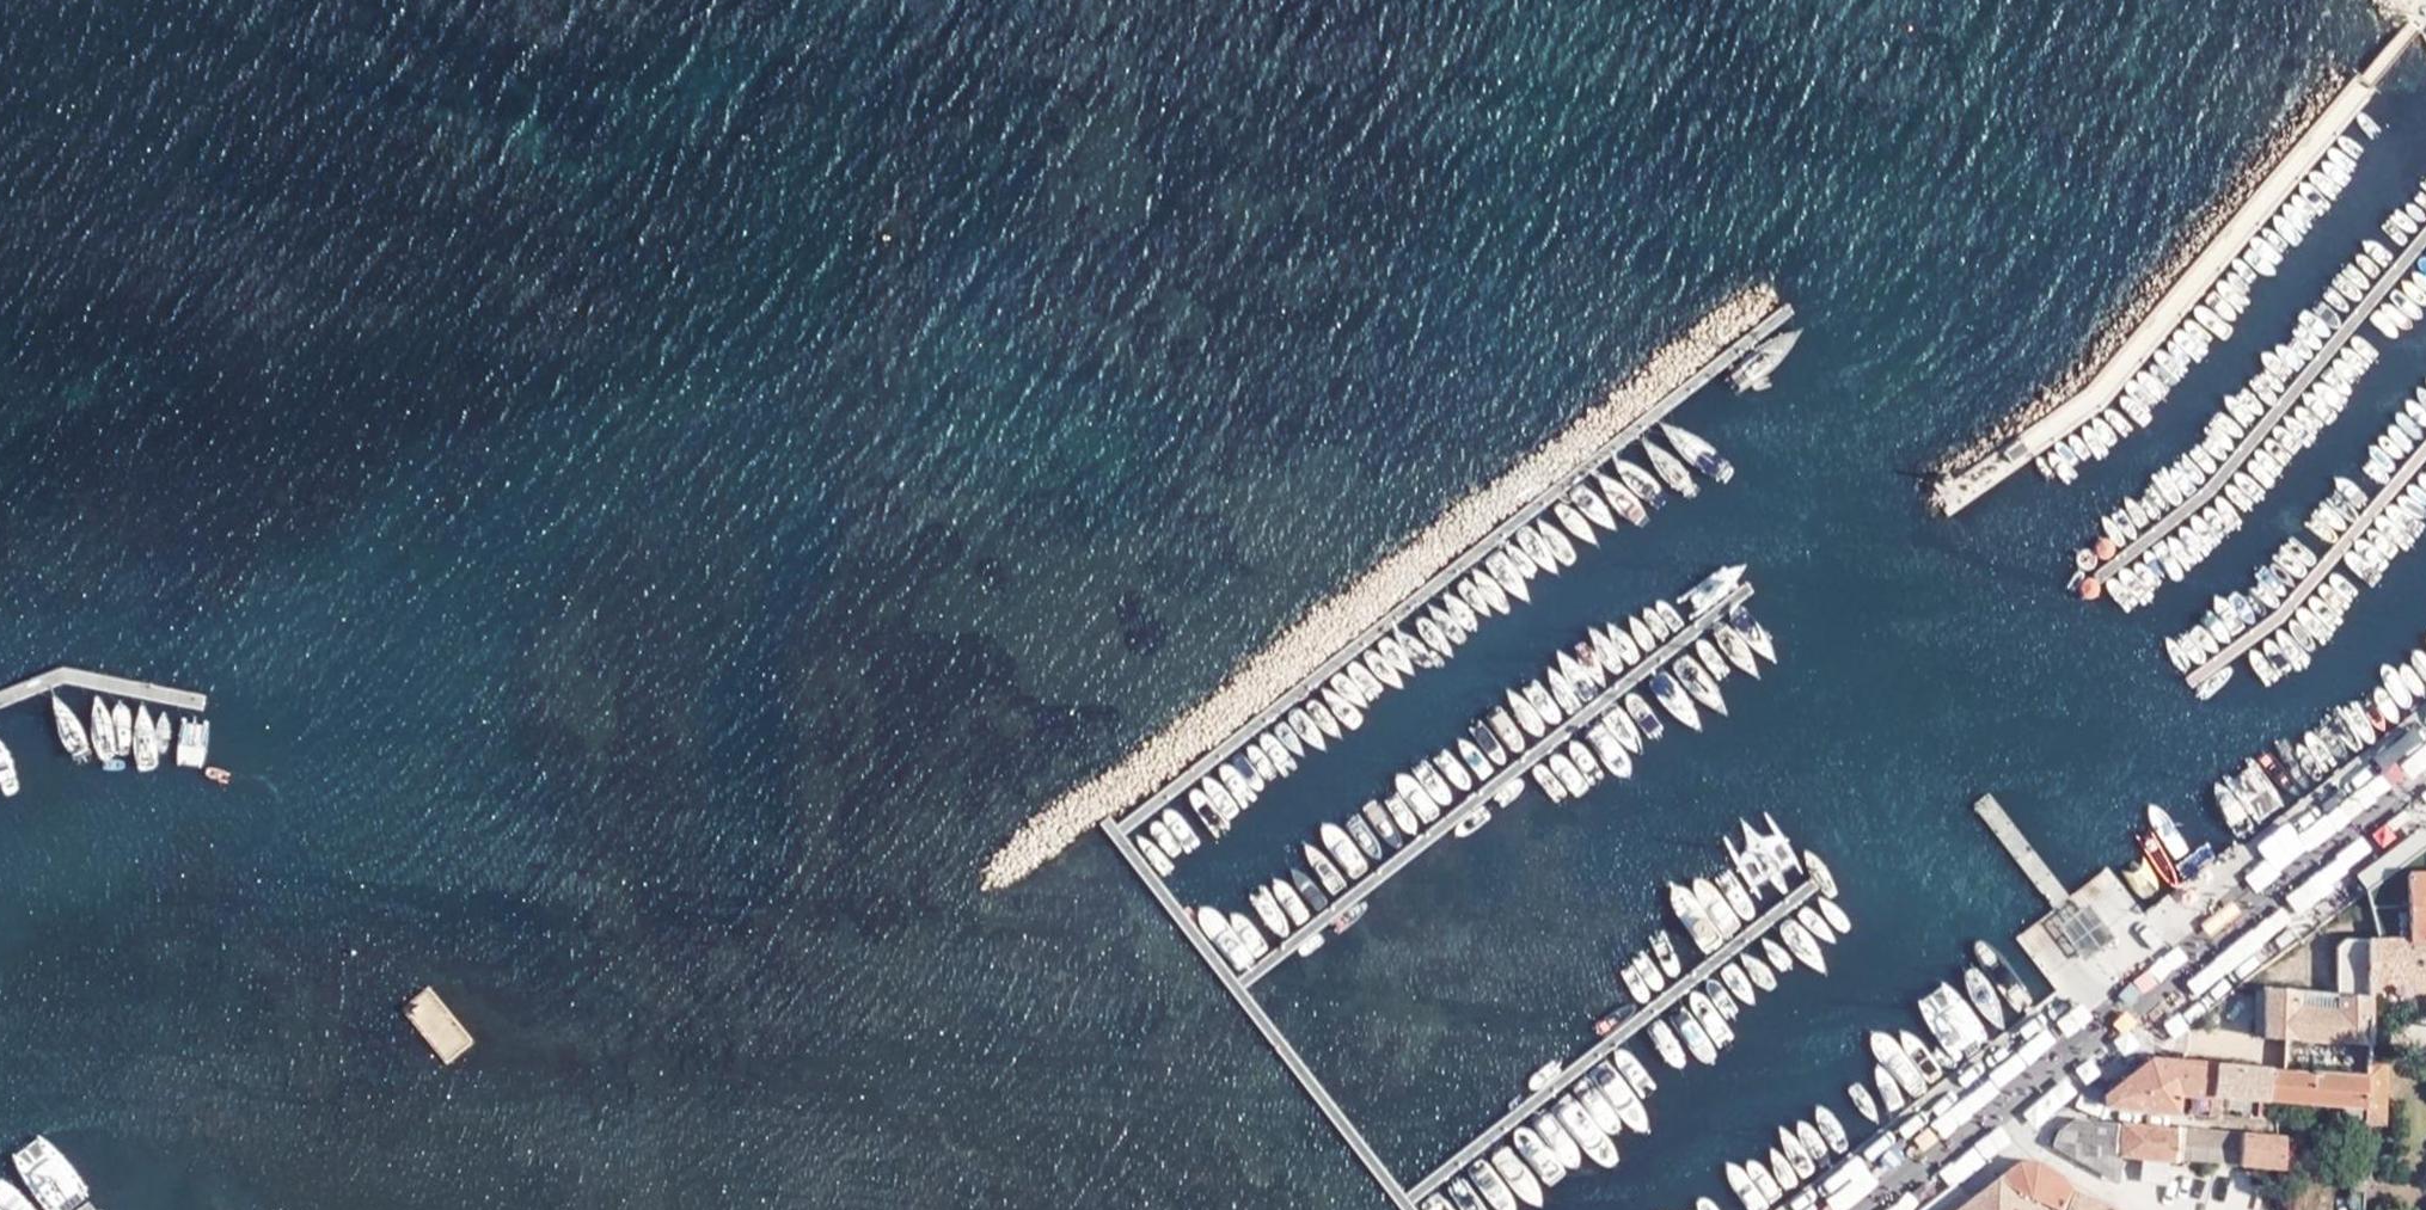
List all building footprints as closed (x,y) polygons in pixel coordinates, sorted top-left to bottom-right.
[(2366,886),(2379,937),(2425,935),(2425,842),(2366,886)] [(2098,915),(2083,896),(2064,910),(2052,919),(2067,938),(2078,930),(2098,915)] [(2339,990),(2370,991),(2370,978),(2425,975),(2425,935),(2379,937),(2346,936),(2340,943),(2339,990)] [(2370,991),(2339,990),(2263,985),(2260,1035),(2371,1043),(2370,991)] [(2367,1069),(2365,1105),(2366,1119),(2383,1121),(2386,1065),(2380,1064),(2379,1057),(2368,1056),(2367,1069)] [(2133,1070),(2103,1094),(2105,1103),(2175,1109),(2177,1090),(2265,1097),(2268,1068),(2150,1058),(2141,1064),(2133,1070)] [(2268,1068),(2265,1097),(2365,1105),(2367,1069),(2310,1066),(2310,1071),(2268,1068)] [(2277,1172),(2284,1173),(2284,1163),(2282,1164),(2283,1133),(2263,1131),(2177,1123),(2177,1126),(2122,1121),(2120,1154),(2174,1159),(2175,1156),(2277,1164),(2277,1172)] [(2298,1136),(2289,1136),(2288,1151),(2297,1152),(2298,1136)] [(2067,1187),(2069,1181),(2069,1180),(2035,1159),(2017,1159),(2005,1169),(1950,1209),(2058,1209),(2067,1187)] [(2114,1207),(2067,1187),(2058,1209),(2113,1209),(2114,1207)]
